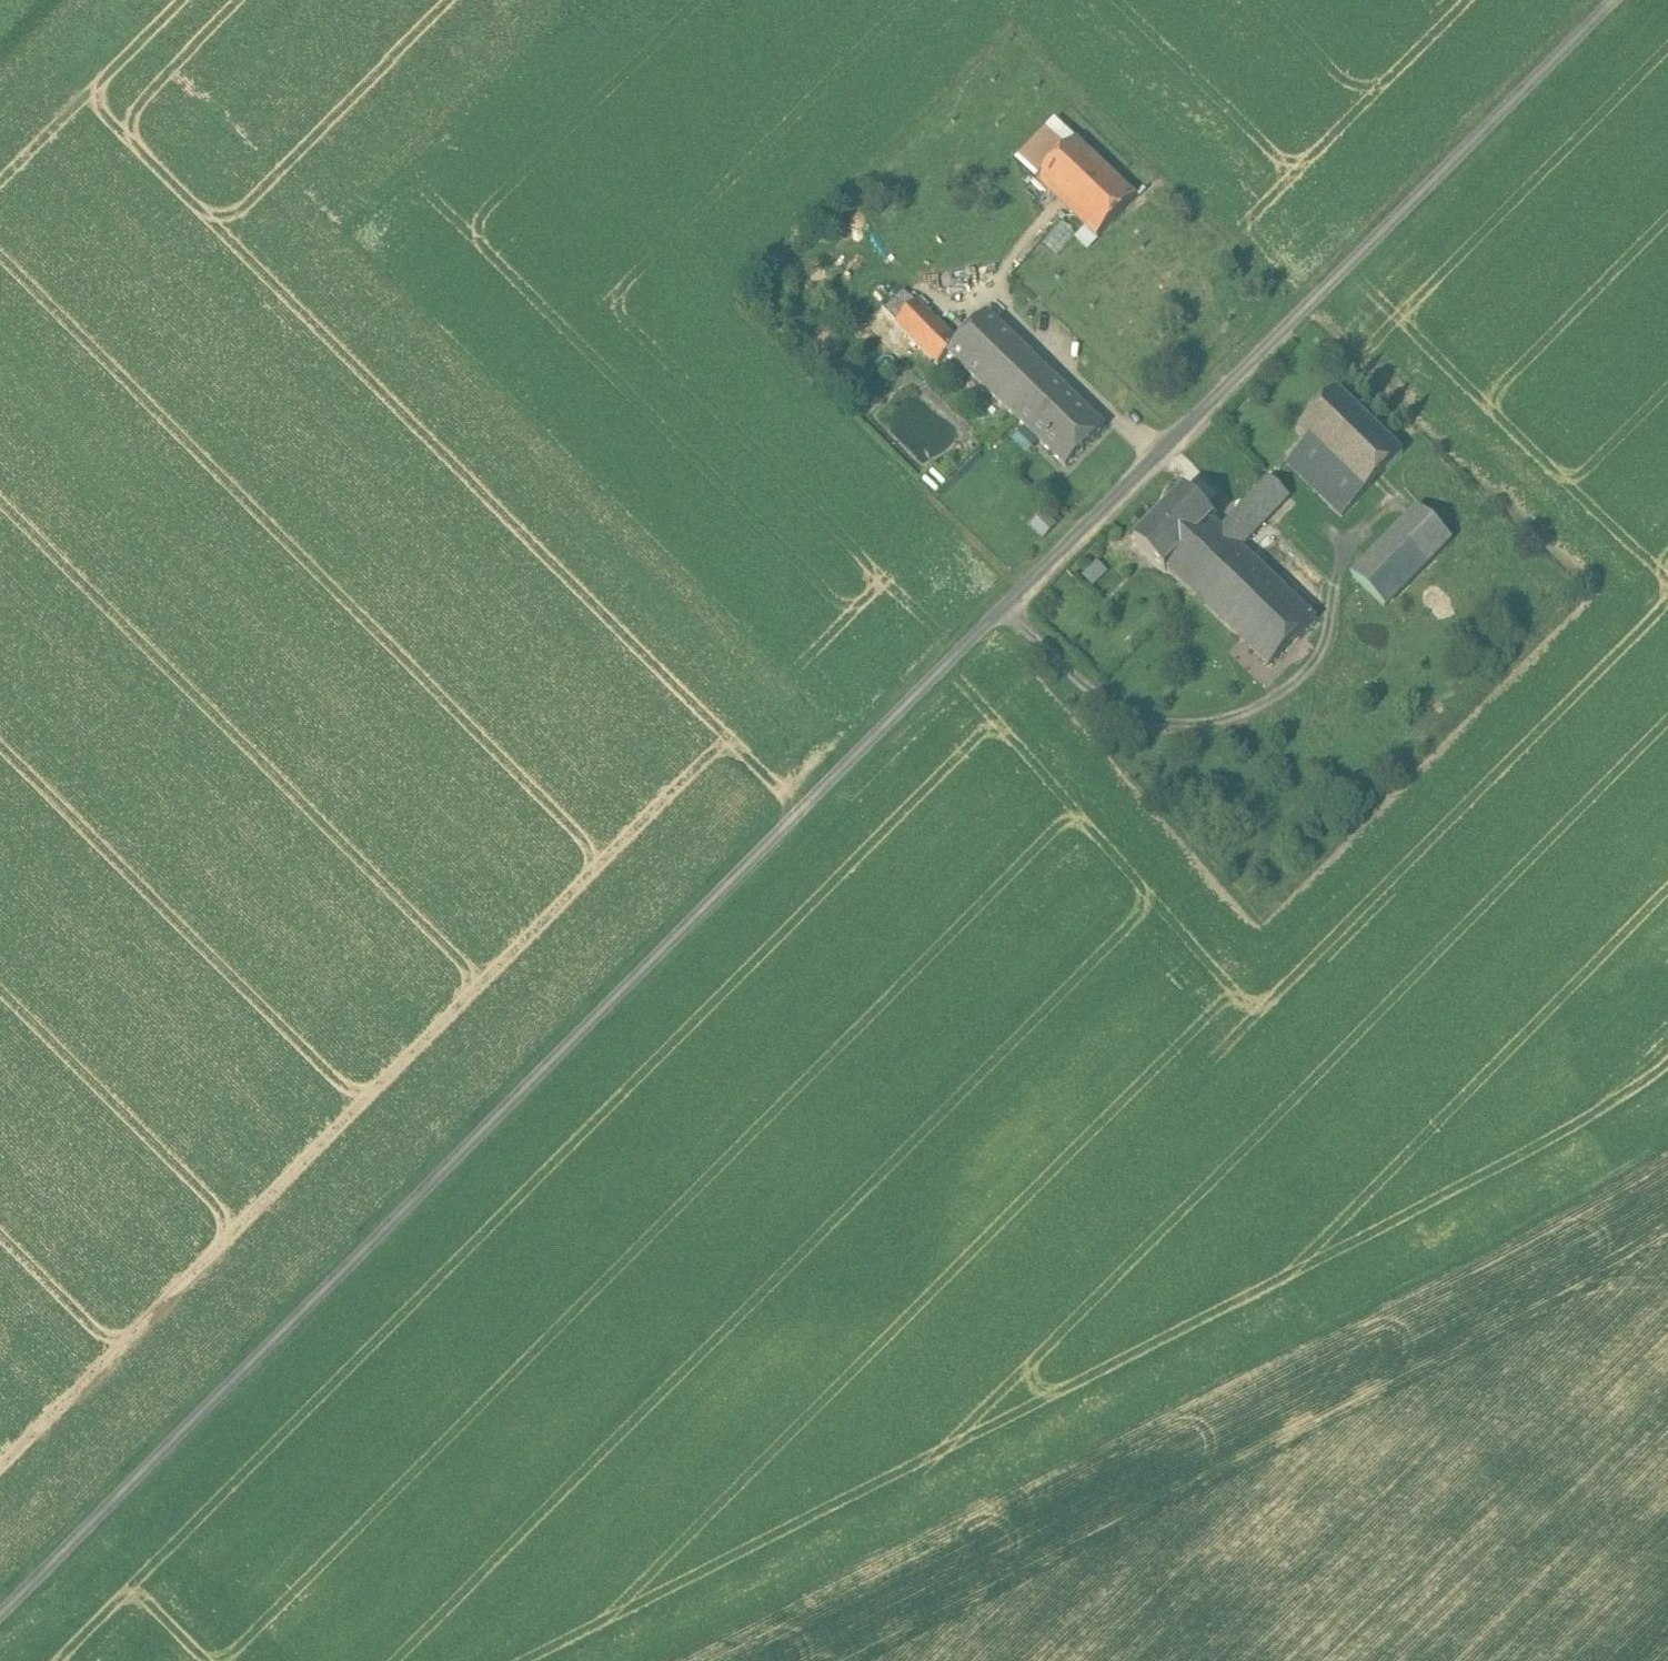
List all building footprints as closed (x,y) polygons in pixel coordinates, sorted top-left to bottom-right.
[(1136,197),(1076,139),(1037,180),(1097,237),(1136,197)] [(916,300),(904,288),(885,308),(897,319),(916,300)] [(897,319),(894,322),(938,365),(949,353),(960,342),(916,300),(897,319)] [(1044,366),(988,313),(960,342),(949,353),(1019,420),(1058,380),(1044,366)] [(1060,350),(1044,366),(1058,380),(1074,363),(1060,350)] [(1105,426),(1058,380),(1019,420),(1066,466),(1105,426)] [(1404,452),(1338,388),(1299,428),(1309,437),(1365,493),(1387,470),(1404,452)] [(1365,493),(1309,437),(1287,461),(1343,515),(1365,493)] [(1270,478),(1222,528),(1242,547),(1289,497),(1270,478)] [(1186,490),(1136,541),(1166,570),(1167,568),(1214,521),(1216,519),(1186,490)] [(1420,506),(1353,575),(1385,606),(1451,537),(1420,506)] [(1222,528),(1214,521),(1167,568),(1269,667),(1317,619),(1242,547),(1222,528)] [(1095,585),(1109,570),(1098,560),(1084,575),(1095,585)]
